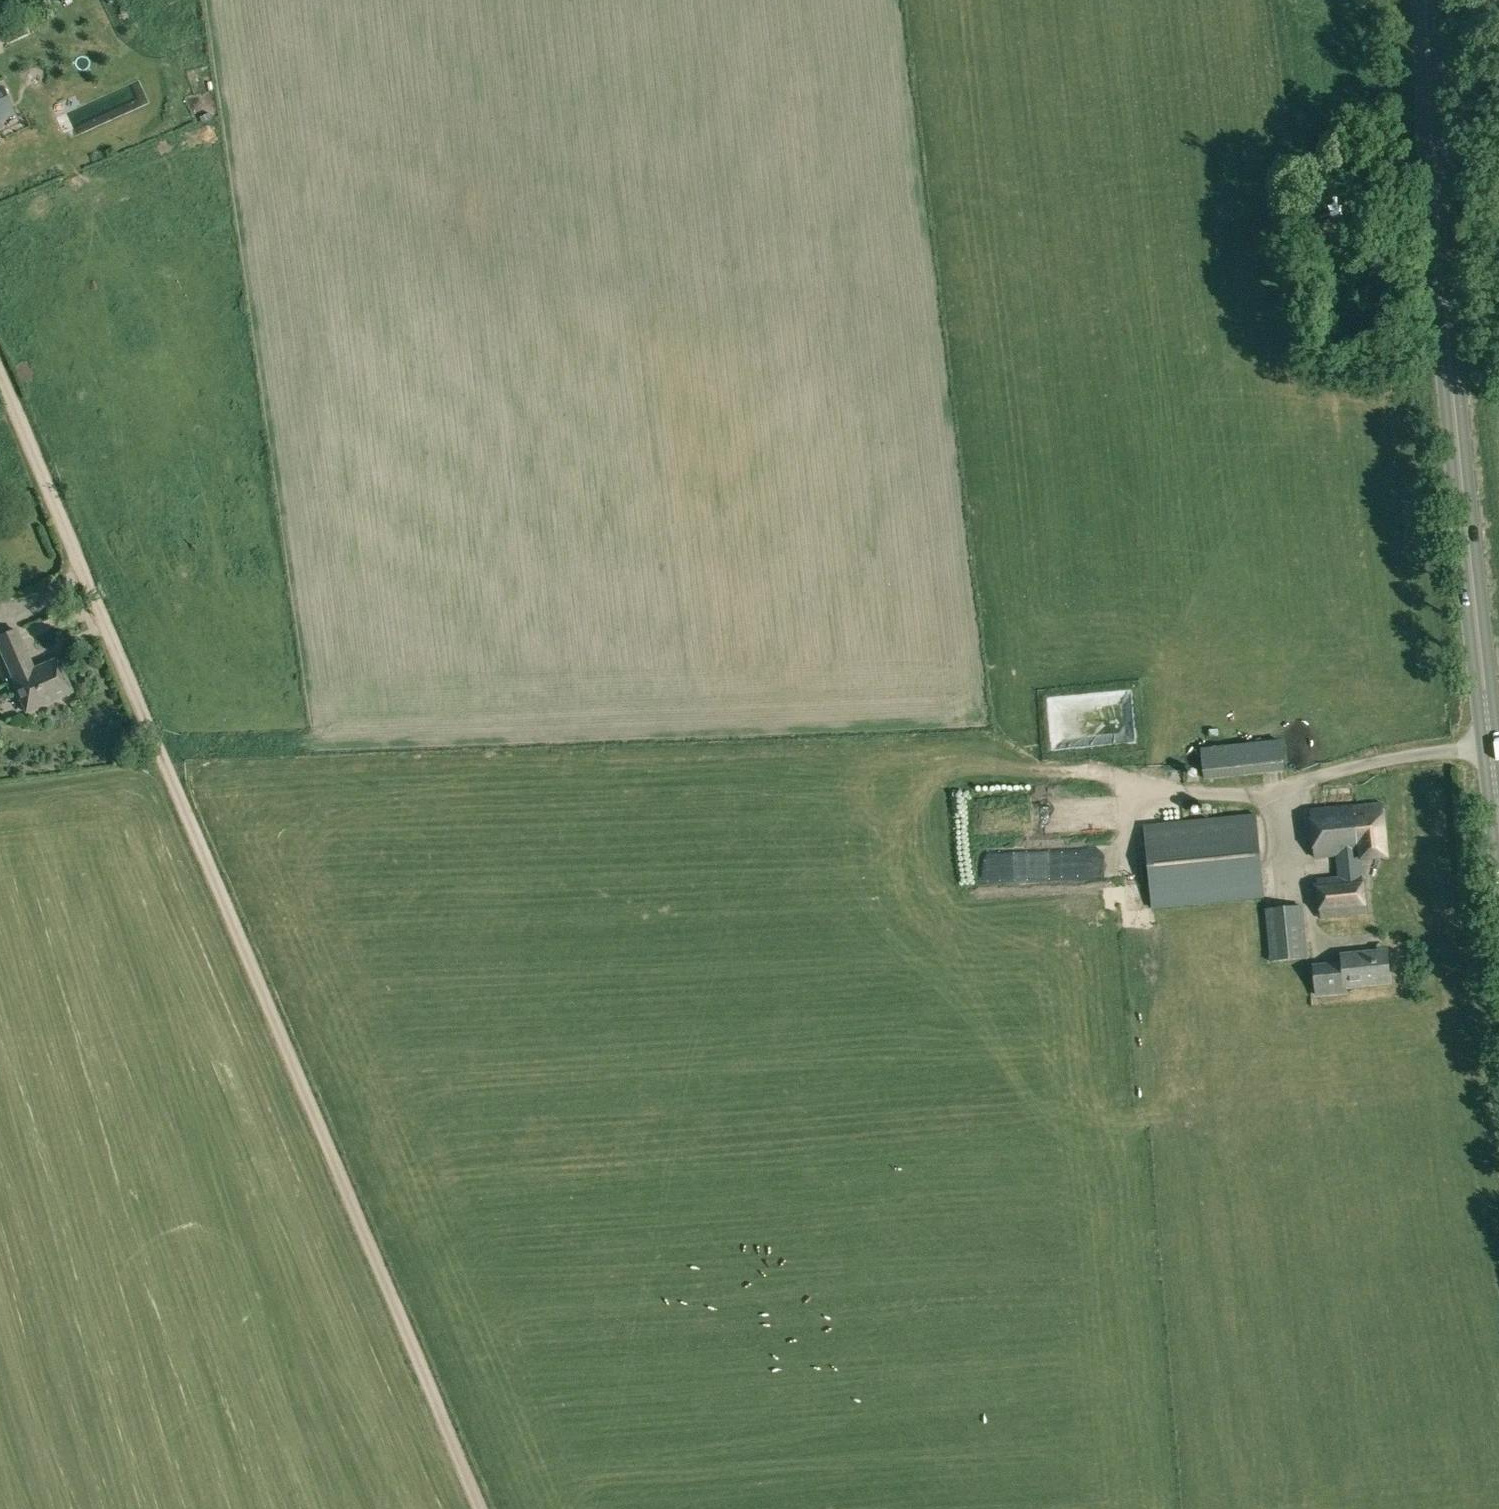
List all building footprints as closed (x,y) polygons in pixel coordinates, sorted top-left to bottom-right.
[(10,104),(2,86),(0,87),(0,108),(10,104)] [(26,711),(72,691),(57,658),(33,669),(16,629),(0,636),(0,649),(12,678),(11,678),(26,711)] [(1135,697),(1054,701),(1055,714),(1066,714),(1066,722),(1091,721),(1091,722),(1118,721),(1117,713),(1136,712),(1135,697)] [(1096,733),(1096,744),(1135,743),(1134,714),(1119,715),(1120,730),(1084,732),(1084,733),(1096,733)] [(1201,748),(1204,778),(1285,770),(1281,739),(1201,748)] [(1317,878),(1321,919),(1367,915),(1362,861),(1387,859),(1389,858),(1389,857),(1383,801),(1310,808),(1314,858),(1335,857),(1338,876),(1317,878)] [(1144,824),(1152,909),(1265,897),(1256,813),(1144,824)] [(1265,910),(1269,961),(1309,958),(1304,905),(1265,910)] [(1314,966),(1317,995),(1346,992),(1345,986),(1390,982),(1387,950),(1341,954),(1342,963),(1314,966)]
